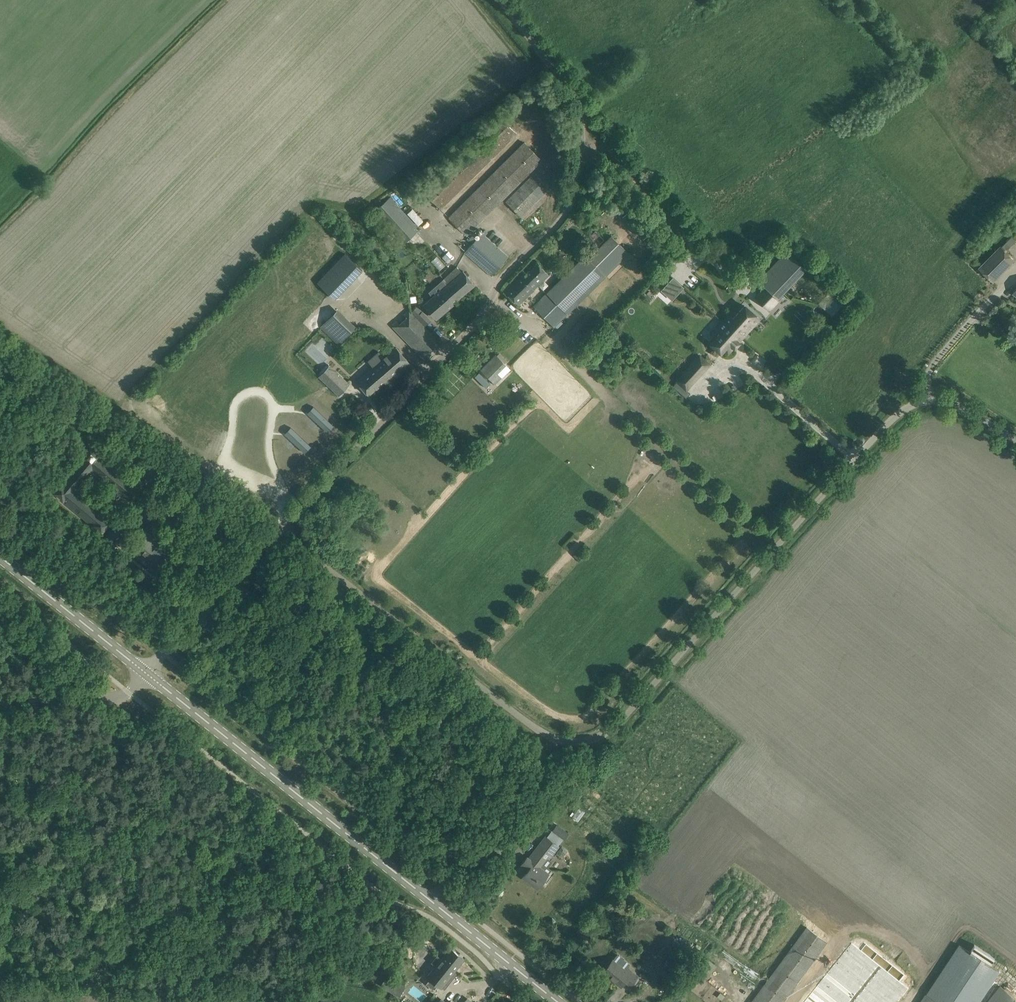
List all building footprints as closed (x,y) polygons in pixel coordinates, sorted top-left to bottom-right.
[(499,116),(492,123),(423,191),(425,192),(422,195),(426,199),(429,196),(440,208),(516,133),(499,116)] [(524,142),(517,149),(449,217),(467,235),(542,160),(524,142)] [(531,176),(506,201),(521,216),(545,191),(531,176)] [(404,241),(416,231),(414,229),(417,226),(391,197),(376,210),(404,241)] [(647,217),(635,229),(643,237),(646,235),(655,226),(656,225),(647,217)] [(473,242),(465,252),(491,275),(508,255),(485,235),(482,232),(478,237),(474,233),(469,239),(473,242)] [(585,254),(533,305),(554,326),(560,320),(628,253),(611,235),(588,258),(585,254)] [(1014,259),(1007,252),(1001,246),(981,267),(993,280),(1014,259)] [(764,289),(756,298),(767,309),(777,298),(778,299),(794,281),(799,276),(806,269),(787,250),(780,258),(775,263),(758,280),(757,282),(764,289)] [(345,253),(317,282),(335,299),(363,270),(345,253)] [(523,271),(504,289),(519,304),(528,294),(549,274),(537,263),(526,274),(523,271)] [(424,304),(436,318),(475,284),(463,270),(461,272),(457,266),(442,279),(447,284),(424,304)] [(672,277),(668,283),(679,292),(683,287),(672,277)] [(828,293),(819,303),(831,315),(841,306),(842,307),(845,303),(841,297),(836,293),(830,290),(828,293)] [(728,324),(742,337),(759,317),(745,305),(733,318),(729,314),(728,314),(724,319),(723,320),(724,320),(728,324)] [(319,327),(338,344),(355,325),(336,308),(319,327)] [(396,320),(392,324),(426,360),(442,344),(409,310),(404,314),(406,317),(399,323),(396,320)] [(742,337),(724,320),(718,326),(722,331),(711,343),(721,352),(724,348),(728,352),(742,337)] [(529,358),(543,345),(538,339),(524,352),(529,358)] [(411,364),(404,356),(396,347),(357,381),(368,394),(384,381),(387,385),(411,364)] [(496,355),(482,369),(489,376),(496,383),(502,377),(510,369),(506,365),(505,364),(497,357),(496,355)] [(693,363),(678,380),(687,389),(703,372),(693,363)] [(339,394),(350,384),(338,371),(327,381),(339,394)] [(480,371),(475,376),(486,388),(491,383),(480,371)] [(509,377),(499,385),(504,392),(514,384),(509,377)] [(72,397),(71,399),(84,409),(90,401),(76,391),(75,393),(72,397)] [(315,408),(309,415),(327,432),(333,425),(315,408)] [(311,446),(293,429),(287,435),(305,452),(311,446)] [(91,524),(102,533),(113,519),(77,489),(93,471),(128,499),(131,498),(140,487),(91,446),(81,457),(83,459),(52,493),(63,502),(64,501),(92,523),(91,524)] [(181,474),(177,480),(185,486),(187,482),(185,481),(187,478),(181,474)] [(119,519),(105,536),(114,544),(117,541),(120,544),(130,532),(126,529),(128,527),(119,519)] [(138,536),(143,540),(136,548),(150,560),(149,561),(160,570),(165,564),(161,561),(168,553),(157,543),(164,535),(149,523),(138,536)] [(552,830),(565,840),(570,833),(557,824),(552,830)] [(522,877),(537,888),(549,873),(541,867),(548,857),(550,859),(559,846),(545,835),(528,856),(527,855),(521,863),(528,869),(522,877)] [(826,942),(806,927),(751,1001),(782,1001),(826,942)] [(804,1001),(898,1001),(909,988),(900,981),(905,975),(866,944),(861,950),(851,943),(804,1001)] [(920,1001),(979,1001),(999,972),(989,965),(969,951),(958,944),(920,1001)] [(450,947),(444,955),(441,958),(437,955),(432,962),(436,965),(427,975),(441,987),(442,986),(444,988),(448,984),(445,982),(464,958),(450,947)] [(612,959),(609,963),(603,971),(621,985),(625,980),(630,985),(638,976),(627,967),(625,970),(612,959)] [(672,963),(667,969),(674,974),(679,968),(672,963)] [(387,975),(381,985),(400,996),(406,986),(387,975)] [(1000,986),(987,1001),(1015,1001),(1015,998),(1000,986)]
